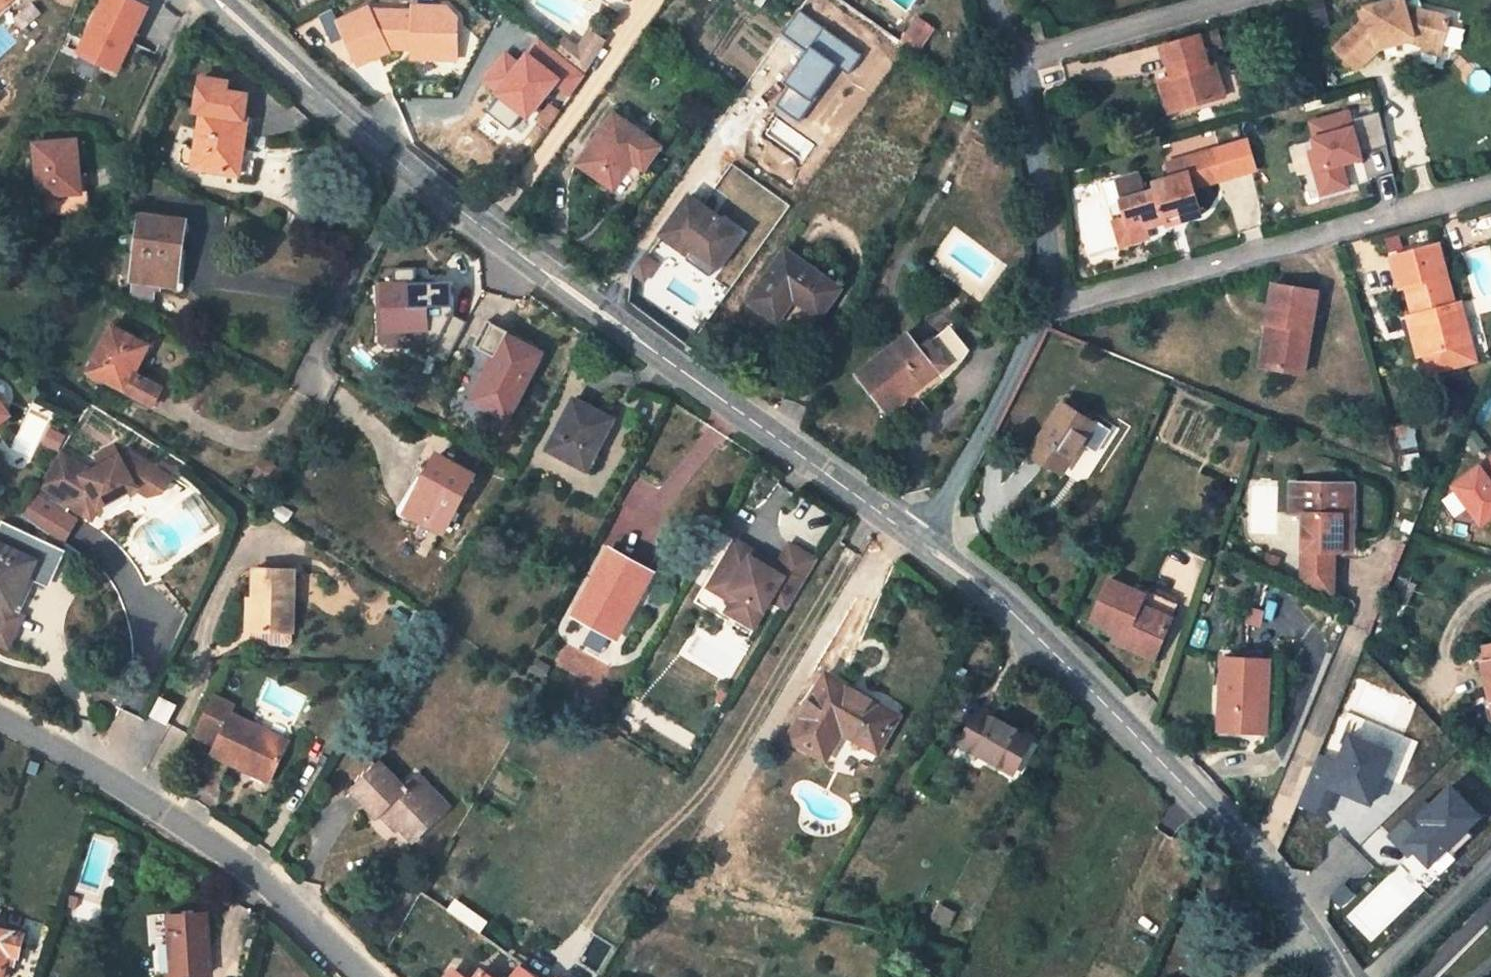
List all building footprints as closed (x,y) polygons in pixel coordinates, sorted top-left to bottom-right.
[(10,0),(0,0),(0,9),(10,0)] [(133,0),(102,0),(78,53),(112,69),(127,37),(133,40),(148,7),(133,0)] [(1407,40),(1424,43),(1443,48),(1451,19),(1415,9),(1406,12),(1402,0),(1385,0),(1362,6),(1363,11),(1358,13),(1361,24),(1334,49),(1354,69),(1377,48),(1407,40)] [(386,54),(396,55),(396,50),(407,51),(406,66),(439,67),(440,67),(440,60),(453,50),(455,26),(443,11),(409,10),(409,15),(368,12),(337,27),(356,67),(386,54)] [(1198,36),(1163,47),(1172,79),(1178,77),(1188,108),(1224,96),(1215,66),(1209,68),(1198,36)] [(587,78),(609,47),(595,37),(583,54),(569,44),(560,56),(587,78)] [(1422,52),(1441,55),(1443,48),(1424,43),(1422,52)] [(396,55),(395,66),(406,66),(407,51),(396,50),(396,55)] [(440,67),(452,68),(453,50),(440,60),(440,67)] [(1171,113),(1188,108),(1178,77),(1172,79),(1162,82),(1171,113)] [(226,85),(199,81),(195,114),(203,115),(194,169),(233,175),(235,157),(240,158),(245,121),(243,120),(246,96),(225,93),(226,85)] [(1305,121),(1321,198),(1354,192),(1350,171),(1369,167),(1376,201),(1398,196),(1388,150),(1381,114),(1353,120),(1351,112),(1305,121)] [(660,147),(615,115),(581,163),(615,187),(633,161),(644,169),(660,147)] [(76,142),(34,146),(37,176),(39,194),(41,216),(83,212),(76,142)] [(1196,221),(1189,193),(1213,187),(1205,155),(1159,167),(1163,183),(1147,187),(1148,196),(1138,198),(1133,179),(1110,186),(1121,230),(1137,226),(1139,233),(1158,228),(1157,221),(1174,216),(1177,227),(1196,221)] [(37,176),(29,177),(31,195),(39,194),(37,176)] [(741,232),(691,197),(665,236),(713,270),(741,232)] [(1174,216),(1157,221),(1158,228),(1159,232),(1177,227),(1174,216)] [(178,221),(141,217),(132,280),(177,286),(179,263),(173,262),(178,221)] [(1122,237),(1139,233),(1137,226),(1121,230),(1122,237)] [(1414,315),(1424,353),(1429,371),(1476,358),(1471,339),(1459,294),(1451,296),(1451,295),(1437,245),(1391,258),(1400,290),(1407,288),(1414,315)] [(840,290),(784,251),(749,301),(779,321),(794,300),(820,318),(840,290)] [(1302,374),(1316,294),(1274,286),(1266,325),(1277,326),(1276,335),(1272,335),(1267,368),(1302,374)] [(1424,353),(1414,315),(1406,317),(1417,355),(1424,353)] [(1277,326),(1266,325),(1260,367),(1267,368),(1272,335),(1276,335),(1277,326)] [(908,337),(861,374),(891,412),(907,399),(938,375),(939,374),(943,371),(947,367),(948,367),(950,364),(952,363),(955,360),(959,355),(963,351),(966,348),(950,327),(919,351),(908,337)] [(147,346),(111,328),(88,373),(151,405),(159,388),(133,374),(147,346)] [(541,354),(505,335),(472,400),(508,416),(541,354)] [(613,421),(573,401),(548,450),(588,471),(613,421)] [(8,414),(0,403),(0,421),(8,414)] [(1093,424),(1063,404),(1032,452),(1062,473),(1093,424)] [(58,451),(20,513),(58,541),(72,519),(64,513),(68,507),(89,520),(97,507),(134,487),(147,496),(161,492),(170,476),(167,474),(171,467),(161,461),(157,468),(127,450),(89,471),(58,451)] [(472,475),(434,455),(404,511),(442,532),(472,475)] [(1453,486),(1481,524),(1490,516),(1490,458),(1453,486)] [(1344,539),(1343,484),(1294,484),(1293,513),(1304,513),(1304,584),(1336,596),(1335,553),(1353,553),(1353,539),(1344,539)] [(1344,539),(1353,539),(1352,485),(1343,484),(1344,539)] [(1453,517),(1465,511),(1456,491),(1444,497),(1453,517)] [(2,605),(0,609),(0,645),(8,648),(23,616),(11,610),(11,609),(14,610),(30,577),(39,582),(44,581),(49,577),(49,570),(47,566),(60,549),(3,522),(0,527),(0,604),(2,605)] [(754,552),(736,541),(707,588),(731,602),(741,609),(746,602),(759,610),(766,598),(787,611),(817,562),(790,545),(774,572),(751,557),(754,552)] [(651,574),(612,552),(576,615),(614,637),(651,574)] [(777,566),(754,552),(751,557),(774,572),(777,566)] [(296,571),(255,570),(252,631),(254,631),(253,641),(257,645),(288,646),(292,643),(292,632),(294,632),(296,571)] [(1157,650),(1176,607),(1111,579),(1092,622),(1118,633),(1127,637),(1123,646),(1138,653),(1142,644),(1157,650)] [(245,599),(244,630),(252,631),(253,600),(245,599)] [(741,609),(731,602),(725,613),(748,627),(759,610),(746,602),(741,609)] [(1114,642),(1123,646),(1127,637),(1118,633),(1114,642)] [(1142,644),(1138,653),(1153,659),(1157,650),(1142,644)] [(1480,650),(1490,698),(1490,648),(1480,650)] [(1270,662),(1225,659),(1220,730),(1254,732),(1256,697),(1268,698),(1270,662)] [(897,716),(827,674),(790,740),(825,759),(841,731),(877,752),(897,716)] [(212,697),(192,735),(215,746),(211,755),(240,770),(244,763),(272,776),(288,742),(231,714),(234,707),(212,697)] [(1266,733),(1268,698),(1256,697),(1254,732),(1266,733)] [(1030,738),(980,710),(961,744),(1013,771),(1030,738)] [(1395,750),(1348,730),(1336,760),(1325,787),(1336,791),(1371,806),(1395,750)] [(1325,787),(1336,760),(1320,754),(1298,807),(1325,818),(1336,791),(1325,787)] [(240,770),(268,784),(272,776),(244,763),(240,770)] [(404,788),(381,763),(352,791),(375,816),(382,810),(400,828),(412,842),(443,814),(411,780),(404,788)] [(443,814),(449,808),(418,774),(411,780),(443,814)] [(1483,814),(1451,781),(1430,802),(1415,817),(1422,823),(1404,840),(1415,851),(1429,866),(1448,848),(1468,829),(1483,814)] [(1415,817),(1430,802),(1426,798),(1387,836),(1408,858),(1415,851),(1404,840),(1422,823),(1415,817)] [(382,810),(375,816),(393,835),(400,828),(382,810)] [(1473,834),(1468,829),(1448,848),(1453,853),(1473,834)] [(74,909),(77,899),(68,897),(65,907),(74,909)] [(208,914),(166,916),(171,976),(165,976),(204,976),(203,973),(212,972),(208,914)] [(7,954),(18,957),(23,936),(0,930),(0,976),(1,976),(7,954)] [(523,969),(516,976),(534,976),(523,969)]
